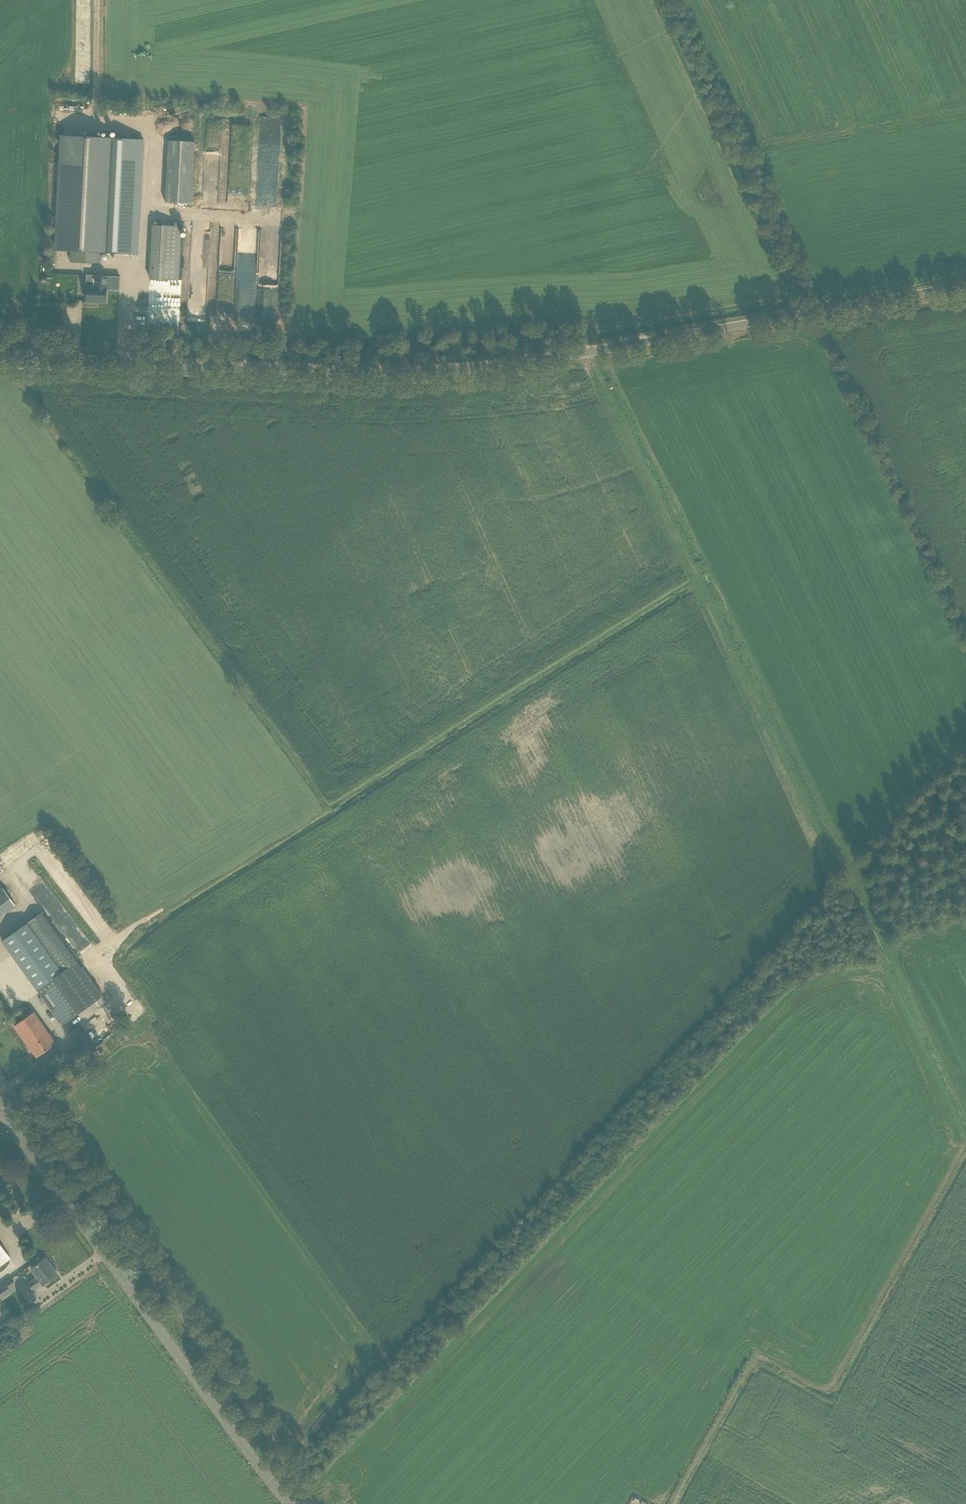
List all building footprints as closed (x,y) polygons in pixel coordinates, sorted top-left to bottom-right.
[(227,205),(247,206),(251,124),(231,123),(227,205)] [(71,251),(70,262),(100,263),(101,253),(137,254),(143,139),(63,135),(57,250),(71,251)] [(165,194),(165,202),(192,203),(193,196),(165,194)] [(152,225),(150,278),(181,280),(183,227),(152,225)] [(89,303),(93,304),(94,301),(106,302),(106,289),(107,276),(97,276),(97,288),(87,288),(87,291),(87,301),(88,301),(89,303)] [(13,906),(0,885),(0,914),(13,906)] [(27,923),(2,941),(37,990),(57,1018),(62,1025),(74,1016),(103,996),(82,966),(74,956),(42,912),(28,922),(63,971),(62,972),(27,923)] [(33,1012),(14,1026),(37,1057),(56,1043),(33,1012)] [(79,1025),(71,1031),(81,1046),(88,1056),(97,1050),(95,1047),(79,1025)] [(2,1264),(10,1258),(0,1244),(0,1265),(2,1264)] [(28,1283),(34,1291),(43,1284),(43,1285),(57,1274),(52,1267),(50,1269),(44,1259),(31,1268),(37,1276),(28,1283)] [(0,1286),(0,1296),(2,1300),(12,1293),(5,1283),(3,1284),(0,1286)]
